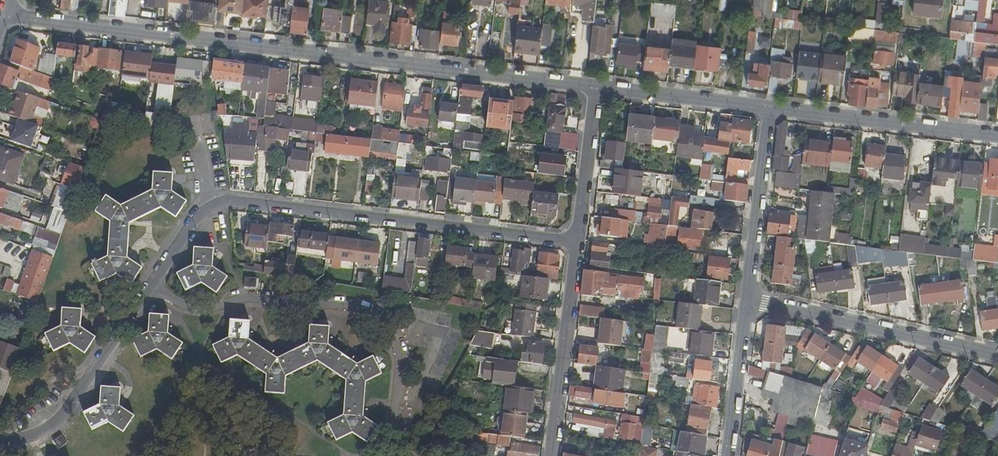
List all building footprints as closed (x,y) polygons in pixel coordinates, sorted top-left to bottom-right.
[(60,8),(68,10),(69,0),(61,0),(60,8)] [(109,14),(116,15),(118,0),(111,0),(109,14)] [(116,15),(124,16),(126,0),(118,0),(116,15)] [(185,24),(215,27),(218,9),(219,0),(188,0),(188,1),(185,24)] [(245,0),(219,0),(218,9),(243,12),(245,0)] [(243,12),(267,15),(269,0),(245,0),(243,12)] [(387,2),(369,0),(367,23),(375,24),(375,27),(374,33),(383,34),(385,18),(387,8),(387,2)] [(508,12),(519,13),(521,0),(509,0),(508,12)] [(594,24),(594,22),(594,17),(596,6),(596,0),(574,0),(573,4),(582,5),(582,8),(585,8),(583,23),(594,24)] [(758,15),(776,17),(776,11),(771,10),(772,4),(773,0),(754,0),(753,9),(759,10),(758,15)] [(876,21),(875,29),(885,30),(886,21),(883,21),(886,0),(879,0),(876,21)] [(913,13),(941,16),(943,0),(915,0),(913,13)] [(966,8),(978,10),(979,0),(967,0),(966,8)] [(978,10),(976,23),(974,41),(986,42),(997,43),(997,26),(983,24),(986,0),(979,0),(978,10)] [(650,15),(675,18),(676,5),(651,2),(650,15)] [(310,7),(293,5),(290,30),(307,32),(310,7)] [(570,6),(561,5),(560,11),(566,12),(566,13),(569,13),(570,6)] [(418,16),(419,7),(410,6),(409,15),(418,16)] [(322,27),(341,29),(342,14),(343,11),(325,8),(322,27)] [(790,18),(800,20),(801,11),(791,10),(790,18)] [(444,11),(442,22),(442,24),(441,31),(440,42),(457,44),(460,24),(453,23),(455,12),(444,11)] [(352,15),(342,14),(341,29),(340,32),(349,33),(352,15)] [(775,24),(802,27),(803,20),(800,20),(790,18),(776,17),(775,24)] [(399,23),(393,22),(391,41),(409,43),(411,24),(408,24),(408,19),(399,18),(399,23)] [(532,28),(533,21),(519,19),(518,26),(532,28)] [(606,24),(594,22),(594,24),(590,51),(610,53),(614,20),(609,19),(608,24),(606,24)] [(875,29),(876,21),(865,19),(864,28),(875,29)] [(966,32),(965,40),(968,40),(974,41),(976,23),(955,20),(952,20),(950,37),(949,38),(960,39),(961,31),(966,32)] [(442,24),(424,21),(423,29),(417,29),(416,35),(421,36),(420,45),(438,48),(440,31),(441,31),(442,24)] [(552,24),(543,23),(542,29),(540,45),(549,46),(552,24)] [(532,28),(518,26),(515,48),(539,51),(540,45),(542,29),(532,28)] [(864,28),(863,27),(862,37),(874,39),(874,37),(875,29),(864,28)] [(874,37),(899,40),(899,39),(900,32),(891,31),(885,30),(875,29),(874,37)] [(756,32),(749,31),(745,65),(752,66),(756,32)] [(697,41),(672,38),(671,50),(669,63),(694,66),(696,51),(697,46),(697,41)] [(19,40),(11,62),(33,69),(40,48),(19,40)] [(974,41),(968,40),(966,54),(985,56),(986,48),(986,42),(974,41)] [(57,54),(58,43),(45,42),(44,48),(42,48),(39,72),(45,74),(52,77),(54,77),(54,73),(57,54)] [(57,54),(62,55),(75,57),(77,45),(58,43),(57,54)] [(646,46),(619,43),(617,62),(626,63),(629,64),(629,67),(636,68),(637,60),(644,61),(646,46)] [(96,48),(94,48),(93,53),(89,52),(90,47),(81,46),(78,64),(76,63),(75,69),(81,70),(91,71),(91,67),(93,67),(96,48)] [(643,68),(668,71),(669,66),(669,63),(671,50),(646,46),(644,61),(643,68)] [(721,48),(697,46),(696,51),(694,66),(719,70),(721,48)] [(122,51),(96,48),(93,67),(119,70),(122,51)] [(995,59),(996,49),(986,48),(985,56),(983,77),(982,84),(991,85),(992,76),(995,77),(995,72),(997,72),(997,59),(995,59)] [(875,50),(873,62),(882,63),(893,64),(894,52),(891,52),(883,51),(875,50)] [(153,55),(143,53),(143,55),(135,54),(136,53),(126,51),(124,65),(123,76),(141,78),(141,73),(150,74),(152,62),(152,60),(153,55)] [(818,60),(821,60),(822,53),(809,52),(808,59),(803,58),(801,72),(807,73),(806,76),(811,76),(812,74),(816,74),(818,60)] [(847,57),(822,53),(821,60),(818,80),(844,83),(847,57)] [(773,61),(769,94),(776,95),(779,77),(790,79),(792,64),(791,64),(792,58),(784,57),(783,63),(773,61)] [(30,80),(34,70),(33,69),(11,62),(2,58),(0,64),(0,82),(16,88),(19,81),(15,80),(19,70),(22,71),(19,78),(29,82),(30,80)] [(212,62),(178,58),(177,60),(177,65),(175,78),(200,81),(200,84),(210,77),(212,62)] [(244,65),(215,61),(213,70),(218,71),(220,71),(219,79),(242,81),(244,65)] [(167,64),(152,62),(150,74),(150,79),(175,82),(175,78),(177,65),(167,64)] [(748,84),(767,87),(770,65),(756,63),(754,74),(749,73),(748,84)] [(270,69),(270,68),(261,67),(244,65),(242,81),(241,88),(252,89),(251,95),(251,98),(260,99),(257,117),(264,118),(265,106),(266,99),(267,95),(267,92),(270,69)] [(917,102),(941,106),(942,96),(943,87),(927,84),(928,69),(921,68),(920,74),(917,102)] [(290,72),(270,69),(267,92),(267,95),(269,95),(269,92),(287,94),(290,72)] [(34,70),(30,80),(42,84),(43,80),(45,74),(39,72),(34,70)] [(920,74),(895,71),(892,93),(907,95),(906,101),(917,102),(920,74)] [(320,77),(304,75),(301,99),(307,99),(307,97),(321,99),(324,72),(321,72),(320,77)] [(954,77),(945,76),(943,87),(942,96),(950,97),(948,116),(959,117),(959,110),(960,107),(963,82),(964,75),(964,72),(955,72),(954,77)] [(52,77),(45,74),(43,80),(50,82),(52,77)] [(983,77),(964,75),(963,82),(982,85),(982,84),(983,77)] [(850,77),(847,104),(866,106),(868,85),(869,79),(850,77)] [(378,83),(351,80),(348,103),(375,107),(378,83)] [(811,81),(809,99),(812,99),(816,100),(818,81),(811,81)] [(982,85),(963,82),(960,107),(979,110),(980,103),(982,85)] [(386,83),(383,103),(403,106),(405,86),(386,83)] [(878,86),(868,85),(866,106),(884,108),(887,109),(890,84),(879,83),(878,86)] [(471,115),(471,114),(473,96),(482,97),(483,87),(461,84),(458,105),(457,114),(471,115)] [(428,117),(431,95),(432,89),(423,88),(421,107),(415,107),(415,112),(408,111),(407,124),(428,127),(429,117),(428,117)] [(11,106),(8,114),(20,118),(39,125),(41,126),(44,118),(35,115),(37,107),(47,110),(49,104),(50,102),(19,90),(18,94),(13,106),(11,106)] [(529,99),(515,97),(514,103),(512,120),(529,122),(530,114),(527,114),(529,99)] [(281,101),(266,99),(265,106),(264,118),(263,125),(289,129),(291,129),(292,125),(293,117),(273,115),(274,104),(281,105),(281,101)] [(486,127),(510,129),(512,120),(514,103),(497,101),(496,102),(489,102),(487,117),(486,127)] [(228,114),(227,103),(220,104),(220,115),(228,114)] [(382,110),(402,112),(403,106),(383,103),(382,110)] [(457,114),(458,105),(441,103),(438,121),(456,123),(457,114)] [(988,104),(980,103),(979,110),(978,112),(978,119),(986,120),(988,104)] [(565,108),(549,106),(546,131),(562,133),(565,108)] [(44,118),(47,110),(37,107),(35,115),(44,118)] [(719,142),(704,140),(703,151),(729,154),(730,144),(730,141),(733,115),(723,114),(721,129),(718,129),(718,135),(720,135),(719,142)] [(626,140),(652,143),(652,140),(655,119),(655,118),(629,115),(626,140)] [(748,143),(751,117),(733,115),(730,141),(748,143)] [(256,119),(248,118),(242,118),(233,117),(232,133),(221,132),(224,155),(254,158),(256,119)] [(317,123),(299,120),(299,118),(293,117),(292,125),(291,129),(316,132),(317,123)] [(39,125),(20,118),(12,141),(45,152),(50,137),(40,133),(37,132),(39,125)] [(681,122),(655,119),(652,140),(678,143),(678,142),(680,126),(681,122)] [(783,157),(787,122),(784,121),(779,127),(773,172),(778,173),(777,186),(799,189),(801,175),(792,174),(786,173),(788,158),(783,157)] [(289,130),(289,129),(263,125),(257,125),(256,149),(273,151),(274,139),(287,141),(288,140),(288,138),(289,130)] [(695,128),(680,126),(678,142),(678,143),(677,150),(677,156),(702,159),(703,151),(704,140),(705,137),(705,136),(694,134),(695,128)] [(381,129),(372,128),(371,139),(377,140),(380,140),(381,129)] [(399,131),(381,129),(380,140),(381,140),(390,141),(398,142),(399,131)] [(413,133),(400,131),(399,131),(398,142),(411,144),(412,136),(413,133)] [(482,134),(455,131),(453,147),(471,149),(471,141),(481,142),(482,134)] [(324,150),(331,151),(336,152),(357,155),(357,154),(369,156),(369,155),(371,139),(316,132),(315,141),(326,142),(324,150)] [(575,149),(578,134),(570,133),(568,148),(575,149)] [(425,146),(426,138),(412,136),(411,144),(420,145),(425,146)] [(854,140),(833,137),(833,144),(830,165),(830,169),(850,172),(854,140)] [(58,151),(80,154),(82,142),(60,138),(58,151)] [(395,150),(397,150),(398,142),(390,141),(390,144),(380,143),(381,140),(380,140),(377,140),(371,139),(369,155),(376,156),(394,158),(395,150)] [(310,154),(314,154),(315,145),(287,141),(287,147),(311,150),(310,154)] [(408,150),(424,152),(425,146),(420,145),(411,144),(398,142),(397,150),(396,159),(406,160),(408,150)] [(802,161),(830,165),(833,144),(822,142),(821,144),(805,142),(803,156),(802,161)] [(611,162),(609,162),(601,161),(600,167),(622,170),(623,168),(623,162),(623,161),(622,161),(624,145),(608,143),(606,159),(609,159),(612,160),(616,160),(616,163),(611,162)] [(865,167),(883,169),(885,154),(885,150),(886,147),(868,145),(865,167)] [(448,155),(448,149),(425,146),(424,152),(448,155)] [(13,182),(23,156),(0,147),(0,178),(13,182)] [(287,168),(308,170),(310,152),(289,150),(287,168)] [(543,154),(541,173),(563,175),(565,156),(543,154)] [(899,155),(885,154),(883,169),(882,178),(902,181),(903,173),(905,173),(907,160),(905,160),(905,156),(899,155)] [(803,156),(795,155),(792,174),(801,175),(802,161),(803,156)] [(425,170),(450,173),(451,159),(427,157),(425,170)] [(752,161),(728,158),(725,182),(727,182),(748,185),(749,185),(749,179),(732,177),(733,173),(738,173),(738,170),(750,172),(752,161)] [(960,163),(948,161),(948,164),(944,163),(944,161),(935,159),(932,184),(946,186),(947,177),(958,178),(960,163)] [(991,160),(990,164),(990,166),(984,166),(981,188),(997,190),(997,160),(991,160)] [(66,175),(63,184),(77,189),(85,168),(71,163),(69,168),(61,165),(58,172),(66,175)] [(984,166),(960,163),(958,178),(957,186),(981,189),(981,188),(984,166)] [(711,165),(702,164),(700,179),(710,180),(711,165)] [(865,169),(858,168),(857,180),(856,181),(864,182),(865,169)] [(94,262),(92,263),(100,281),(116,273),(131,283),(142,267),(128,257),(130,222),(146,214),(161,207),(176,217),(186,201),(172,191),(173,173),(154,171),(153,189),(122,204),(106,194),(96,210),(110,220),(108,255),(98,260),(97,258),(93,260),(94,262)] [(422,172),(411,171),(410,178),(421,180),(422,172)] [(650,184),(659,185),(660,177),(637,174),(636,183),(650,184)] [(665,184),(673,185),(674,176),(666,175),(665,184)] [(439,176),(435,212),(445,213),(446,205),(447,193),(449,178),(439,176)] [(392,196),(419,200),(421,185),(421,180),(410,178),(394,177),(392,196)] [(477,181),(456,178),(453,203),(466,204),(474,205),(474,204),(477,181)] [(477,181),(474,204),(481,205),(481,201),(485,202),(501,204),(502,196),(505,180),(497,179),(496,184),(477,181)] [(520,203),(531,205),(533,192),(534,183),(505,179),(505,180),(502,196),(521,198),(520,203)] [(719,187),(720,181),(710,180),(700,179),(699,184),(719,187)] [(849,189),(828,187),(827,192),(855,196),(856,181),(857,180),(850,179),(849,189)] [(428,181),(421,180),(421,185),(419,200),(426,201),(428,181)] [(373,182),(366,181),(365,193),(372,194),(373,182)] [(746,203),(748,185),(727,182),(725,200),(746,203)] [(932,185),(913,183),(910,208),(929,211),(932,185)] [(63,184),(55,206),(58,207),(69,212),(77,189),(63,184)] [(0,188),(0,206),(4,207),(9,191),(0,188)] [(834,194),(812,191),(809,216),(807,240),(814,241),(829,243),(834,194)] [(558,195),(533,192),(531,205),(530,213),(555,216),(558,195)] [(703,200),(699,200),(699,204),(714,206),(715,199),(703,197),(703,200)] [(671,206),(668,225),(670,226),(677,226),(680,206),(689,207),(690,201),(672,198),(671,201),(671,206)] [(671,206),(671,201),(663,200),(663,203),(662,207),(668,208),(668,206),(671,206)] [(661,218),(660,224),(668,225),(671,206),(668,206),(668,208),(662,207),(663,203),(650,202),(648,216),(661,218)] [(954,207),(946,206),(945,216),(953,217),(954,207)] [(58,207),(50,230),(55,231),(62,234),(69,212),(58,207)] [(621,209),(620,219),(626,220),(642,222),(643,212),(621,209)] [(700,226),(700,229),(704,230),(710,230),(711,231),(713,213),(695,211),(693,225),(700,226)] [(36,225),(0,212),(0,222),(9,225),(11,224),(14,225),(16,228),(32,233),(36,225)] [(779,212),(778,215),(771,214),(768,232),(788,235),(790,213),(779,212)] [(809,216),(797,215),(799,220),(797,239),(805,240),(807,240),(809,216)] [(619,229),(620,219),(604,217),(602,235),(618,236),(619,229)] [(293,236),(293,233),(294,225),(270,222),(270,227),(268,241),(275,242),(276,234),(293,236)] [(268,241),(270,227),(247,224),(244,246),(267,249),(268,241)] [(702,250),(704,230),(700,229),(690,228),(677,226),(670,226),(668,225),(666,240),(681,242),(681,247),(702,250)] [(329,236),(329,234),(300,230),(297,252),(310,253),(309,256),(326,258),(329,236)] [(704,230),(702,250),(707,251),(710,230),(704,230)] [(62,234),(55,231),(47,254),(54,256),(57,248),(62,234)] [(416,265),(427,266),(431,233),(420,232),(420,235),(419,242),(416,265)] [(845,245),(848,234),(836,232),(834,242),(845,245)] [(925,238),(900,235),(900,237),(899,244),(899,251),(902,252),(907,252),(915,253),(923,254),(924,245),(925,238)] [(359,240),(329,236),(326,258),(357,263),(359,240)] [(890,243),(899,244),(900,237),(891,236),(890,243)] [(0,237),(0,246),(17,252),(20,244),(0,237)] [(382,243),(359,240),(357,263),(379,266),(382,243)] [(815,253),(814,241),(807,240),(805,240),(807,254),(815,253)] [(385,287),(413,291),(416,265),(419,242),(410,241),(405,279),(384,276),(383,287),(384,287),(385,287)] [(649,241),(648,248),(665,250),(666,243),(649,241)] [(593,242),(590,266),(609,268),(611,257),(608,257),(609,244),(593,242)] [(36,250),(20,244),(17,252),(12,266),(29,272),(36,250)] [(850,266),(858,264),(858,263),(856,246),(849,245),(846,245),(850,266)] [(949,248),(924,245),(923,254),(937,256),(943,257),(948,257),(949,248)] [(777,257),(776,265),(793,267),(795,248),(776,246),(776,251),(775,257),(777,257)] [(858,263),(867,262),(883,260),(881,249),(860,247),(856,246),(858,263)] [(186,290),(202,282),(218,292),(228,277),(213,266),(214,248),(195,247),(194,264),(177,272),(186,290)] [(974,247),(973,260),(997,263),(997,260),(997,249),(974,247)] [(525,248),(524,251),(514,250),(512,267),(502,266),(502,272),(517,274),(525,275),(530,276),(530,273),(528,273),(532,248),(525,248)] [(446,264),(474,268),(475,257),(467,256),(467,251),(448,249),(446,264)] [(36,250),(29,272),(33,274),(46,279),(54,256),(47,254),(36,250)] [(901,267),(909,266),(907,252),(902,252),(899,251),(901,267)] [(917,265),(915,253),(907,252),(909,266),(917,265)] [(558,270),(560,255),(541,253),(538,276),(557,278),(558,270)] [(497,257),(475,255),(475,257),(474,268),(473,277),(494,280),(497,257)] [(727,280),(730,258),(710,256),(708,278),(727,280)] [(296,258),(288,257),(287,264),(265,262),(265,265),(264,270),(264,273),(278,274),(294,276),(296,258)] [(393,259),(387,258),(386,266),(385,273),(391,274),(393,259)] [(960,269),(967,268),(966,260),(966,259),(959,259),(960,269)] [(974,261),(966,260),(967,268),(968,276),(976,274),(974,261)] [(8,278),(12,266),(6,264),(2,276),(8,278)] [(265,265),(254,264),(254,267),(253,271),(261,272),(264,273),(264,270),(265,265)] [(791,285),(793,267),(776,265),(775,273),(774,273),(773,276),(772,283),(791,285)] [(32,274),(33,274),(29,272),(12,266),(8,278),(4,289),(25,296),(32,274)] [(604,272),(585,270),(582,295),(615,299),(616,295),(638,297),(639,291),(642,292),(644,280),(644,276),(618,273),(618,275),(604,273),(604,272)] [(852,270),(834,273),(836,289),(844,288),(844,289),(849,289),(855,289),(852,270)] [(358,272),(358,282),(366,282),(366,272),(358,272)] [(828,290),(836,289),(834,273),(822,274),(816,275),(818,293),(824,293),(829,292),(828,290)] [(32,274),(25,296),(32,299),(38,301),(46,279),(32,274)] [(546,298),(548,278),(530,276),(525,275),(517,274),(516,279),(524,280),(523,296),(546,298)] [(256,288),(257,278),(245,277),(244,286),(256,288)] [(651,281),(644,280),(642,292),(639,291),(638,297),(654,299),(657,279),(655,279),(654,283),(651,282),(651,281)] [(700,280),(697,304),(704,305),(719,307),(722,282),(700,280)] [(962,281),(940,284),(942,301),(964,298),(964,299),(965,299),(962,281)] [(904,282),(886,285),(888,302),(896,301),(896,302),(901,302),(907,301),(904,282)] [(922,304),(942,301),(940,284),(918,287),(921,306),(922,305),(922,304)] [(881,303),(888,302),(886,285),(868,287),(871,305),(876,305),(881,304),(881,303)] [(470,301),(442,296),(441,302),(469,307),(470,302),(470,301)] [(122,303),(113,298),(108,306),(116,312),(122,303)] [(997,328),(997,311),(997,310),(996,298),(986,299),(988,312),(980,313),(983,331),(992,330),(993,329),(993,328),(997,328)] [(38,301),(32,299),(24,321),(30,323),(38,301)] [(481,304),(470,302),(469,307),(473,308),(477,309),(480,311),(481,311),(481,304)] [(517,302),(513,335),(523,336),(534,337),(537,305),(517,302)] [(682,303),(679,327),(684,328),(701,330),(704,305),(697,304),(682,303)] [(604,319),(605,309),(581,306),(580,313),(582,313),(582,316),(601,318),(604,319)] [(62,307),(60,325),(44,334),(54,350),(69,342),(85,353),(96,337),(80,326),(82,309),(62,307)] [(158,349),(172,359),(183,343),(168,332),(169,315),(150,314),(149,331),(133,339),(142,357),(158,349)] [(621,345),(624,321),(604,319),(601,318),(600,328),(599,334),(597,334),(596,342),(621,345)] [(336,439),(352,431),(367,441),(378,425),(363,415),(365,380),(381,373),(373,355),(357,363),(328,343),(329,326),(310,324),(309,342),(277,357),(249,338),(250,320),(230,319),(229,336),(212,345),(221,362),(237,354),(266,374),(265,391),(284,393),(285,375),(317,360),(346,379),(343,414),(327,422),(336,439)] [(666,351),(669,326),(657,325),(656,325),(653,349),(662,350),(666,351)] [(768,335),(767,343),(784,345),(785,335),(786,328),(786,327),(767,325),(766,331),(766,335),(768,335)] [(708,356),(712,332),(701,330),(684,328),(683,332),(693,333),(691,354),(708,356)] [(797,344),(820,359),(829,345),(823,341),(823,340),(821,337),(808,328),(797,344)] [(479,331),(471,346),(474,346),(490,349),(493,332),(479,331)] [(13,372),(21,347),(0,339),(0,367),(13,372)] [(523,353),(522,362),(543,364),(545,344),(529,342),(527,353),(523,353)] [(782,363),(784,345),(767,343),(766,351),(764,351),(764,354),(763,361),(782,363)] [(685,363),(687,345),(672,344),(670,362),(685,363)] [(579,363),(595,365),(598,345),(594,345),(594,347),(581,346),(579,363)] [(836,349),(829,345),(820,359),(836,369),(831,377),(836,380),(851,357),(841,350),(836,349)] [(857,361),(872,371),(881,357),(875,352),(875,351),(873,349),(867,345),(857,361)] [(661,360),(662,350),(653,349),(654,350),(652,360),(661,360)] [(487,357),(484,377),(493,379),(497,359),(487,357)] [(888,361),(881,357),(872,371),(888,381),(883,388),(885,389),(889,392),(904,369),(891,361),(888,360),(888,361)] [(909,372),(924,383),(933,369),(927,364),(927,363),(925,360),(919,357),(909,372)] [(518,362),(497,359),(493,379),(493,383),(507,385),(515,386),(518,362)] [(700,374),(699,380),(718,383),(720,363),(697,360),(695,373),(700,374)] [(763,361),(762,369),(780,375),(781,367),(782,363),(763,361)] [(783,415),(790,417),(798,419),(800,420),(814,423),(822,388),(792,379),(780,375),(762,369),(750,365),(749,373),(769,380),(765,397),(777,400),(773,412),(783,415)] [(600,375),(598,390),(620,393),(621,385),(623,385),(625,370),(598,366),(597,375),(600,375)] [(781,367),(780,375),(792,379),(793,369),(781,367)] [(940,373),(933,369),(924,383),(940,393),(950,377),(944,373),(940,372),(940,373)] [(961,384),(976,394),(985,380),(979,376),(980,376),(977,373),(971,369),(961,384)] [(653,398),(656,374),(650,373),(647,397),(653,398)] [(686,378),(675,377),(674,386),(685,387),(686,378)] [(831,377),(823,388),(829,390),(836,380),(831,377)] [(985,380),(976,394),(992,405),(997,395),(997,386),(996,385),(993,384),(992,385),(985,380)] [(504,403),(504,410),(507,410),(527,413),(528,413),(529,403),(533,404),(535,388),(515,386),(507,385),(504,403)] [(623,403),(625,394),(620,393),(598,390),(595,389),(571,385),(570,395),(600,400),(600,404),(605,405),(606,401),(623,403)] [(720,388),(701,385),(701,386),(695,386),(694,397),(699,398),(698,405),(716,408),(720,388)] [(109,421),(124,432),(135,415),(120,405),(120,387),(101,386),(100,403),(84,412),(93,429),(109,421)] [(861,387),(854,398),(857,399),(861,400),(868,402),(872,395),(861,387)] [(885,389),(878,399),(883,402),(889,392),(885,389)] [(910,405),(889,392),(883,402),(880,406),(881,406),(889,408),(891,404),(905,412),(910,405)] [(874,400),(872,403),(880,406),(883,402),(878,399),(873,395),(871,399),(874,400)] [(694,397),(687,396),(686,403),(698,405),(699,398),(694,397)] [(584,400),(569,398),(569,405),(583,407),(584,400)] [(868,402),(861,400),(858,407),(876,413),(880,406),(872,403),(868,402)] [(493,408),(504,410),(504,403),(499,402),(494,401),(493,408)] [(931,404),(922,418),(924,419),(930,421),(938,409),(931,404)] [(691,405),(687,432),(706,436),(711,407),(691,405)] [(899,425),(901,425),(903,420),(905,413),(889,408),(881,406),(879,411),(883,412),(886,413),(893,414),(891,422),(884,420),(882,427),(897,432),(899,425)] [(623,407),(622,414),(624,414),(645,417),(646,410),(623,407)] [(938,409),(930,421),(938,424),(945,414),(938,409)] [(507,410),(504,435),(511,436),(525,438),(527,413),(507,410)] [(876,435),(883,412),(879,411),(868,448),(874,449),(877,441),(875,440),(877,436),(876,435)] [(995,411),(987,424),(996,430),(997,427),(997,412),(995,411)] [(819,425),(827,427),(829,415),(821,413),(819,425)] [(886,413),(884,420),(891,422),(893,414),(886,413)] [(600,433),(599,436),(614,439),(617,422),(575,414),(574,421),(608,428),(607,434),(600,433)] [(637,425),(644,426),(644,423),(645,417),(624,414),(620,437),(635,439),(637,425)] [(790,417),(783,415),(779,429),(776,441),(784,442),(788,424),(790,417)] [(798,419),(790,417),(788,424),(798,427),(800,420),(798,419)] [(915,446),(936,453),(942,431),(922,425),(919,434),(913,432),(908,448),(895,444),(892,455),(912,455),(915,446)] [(417,440),(422,430),(413,426),(408,435),(417,440)] [(678,452),(680,452),(699,455),(703,455),(706,436),(687,432),(682,431),(678,452)] [(479,441),(488,443),(489,433),(480,432),(479,441)] [(510,445),(511,436),(504,435),(499,434),(489,433),(488,443),(510,445)] [(63,434),(56,438),(62,446),(68,442),(63,434)] [(758,436),(756,442),(751,441),(747,455),(780,455),(783,443),(784,442),(776,441),(758,436)] [(646,437),(644,445),(648,446),(653,447),(655,439),(646,437)] [(868,448),(844,441),(843,447),(841,455),(840,455),(866,455),(868,448)] [(508,455),(537,455),(539,446),(513,442),(512,451),(509,451),(508,455)] [(642,444),(631,442),(629,452),(634,453),(634,455),(640,455),(642,444)] [(809,442),(807,449),(825,454),(825,455),(832,455),(833,453),(830,452),(831,450),(833,450),(834,449),(809,442)] [(780,455),(806,455),(807,451),(783,443),(780,455)] [(648,446),(644,445),(642,444),(640,455),(656,455),(658,450),(647,448),(648,446)] [(841,455),(843,447),(835,445),(834,449),(833,450),(831,450),(830,452),(833,453),(832,455),(840,455),(841,455)]
